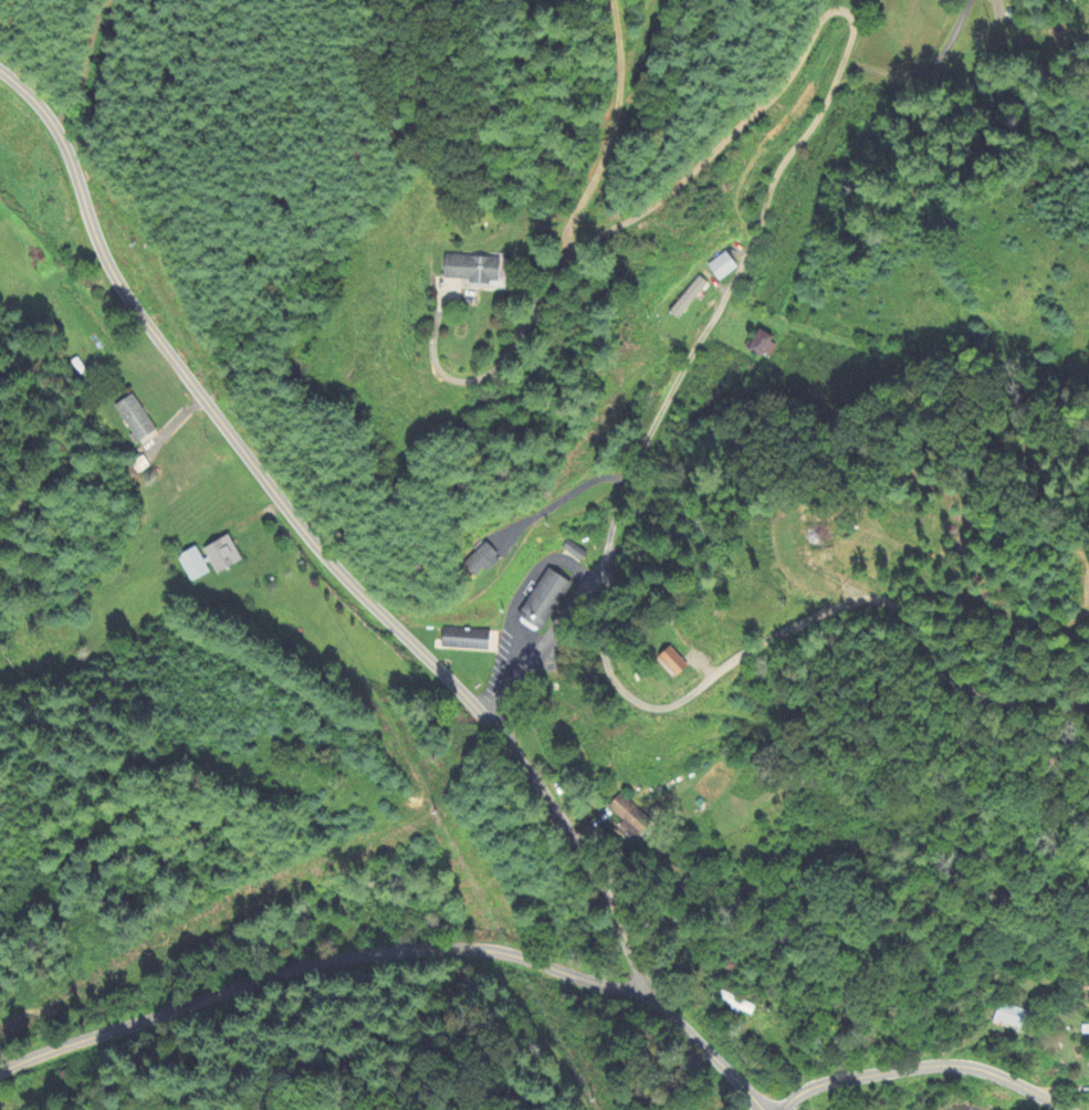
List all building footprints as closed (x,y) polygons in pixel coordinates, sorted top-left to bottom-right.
[(708,266),(720,282),(739,267),(726,252),(708,266)] [(444,279),(468,280),(468,283),(501,284),(502,256),(444,255),(444,279)] [(708,284),(699,277),(670,313),(679,320),(708,284)] [(778,340),(760,329),(749,348),(767,359),(778,340)] [(137,444),(157,431),(133,394),(113,407),(137,444)] [(198,546),(177,557),(190,583),(213,572),(215,575),(242,561),(229,536),(200,550),(198,546)] [(463,565),(475,577),(485,569),(488,572),(502,560),(487,543),(463,565)] [(515,614),(544,568),(570,585),(542,630),(515,614)] [(490,630),(442,629),(442,649),(489,651),(490,630)] [(677,678),(689,666),(670,647),(658,658),(677,678)] [(606,809),(636,837),(651,820),(621,793),(606,809)] [(1023,1029),(1027,1010),(998,1004),(994,1023),(1023,1029)]
